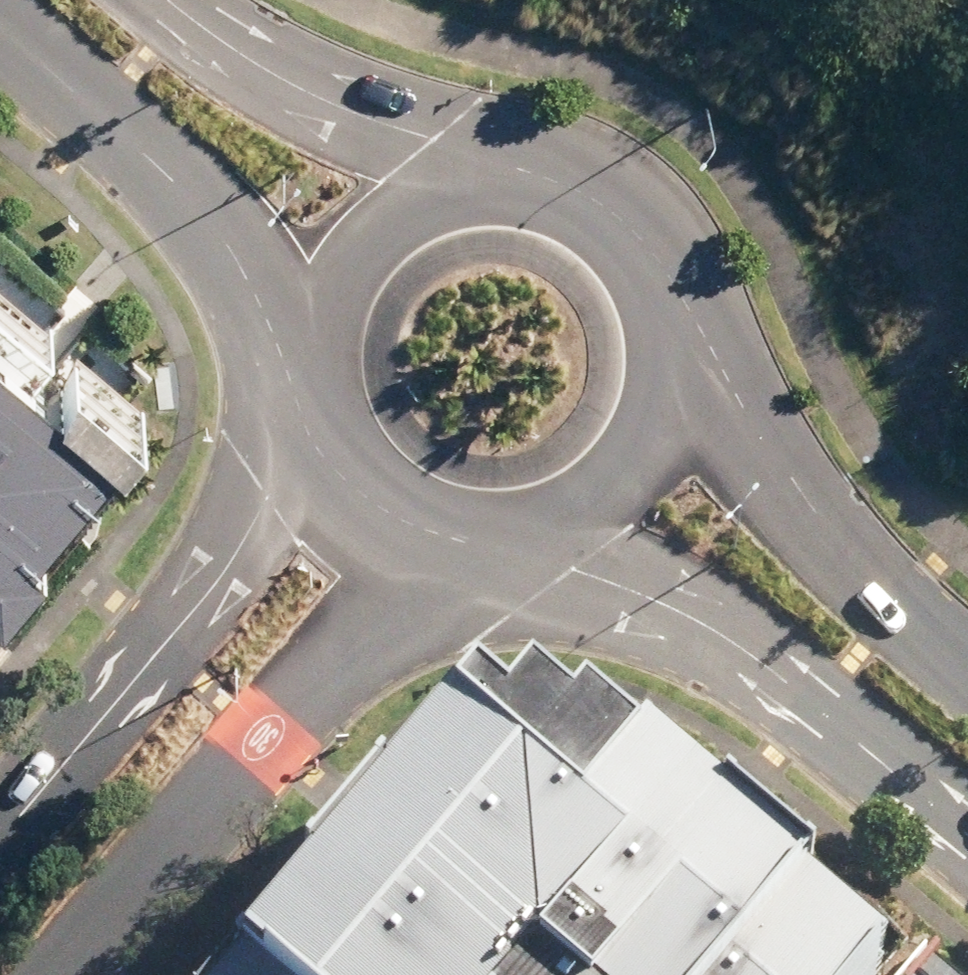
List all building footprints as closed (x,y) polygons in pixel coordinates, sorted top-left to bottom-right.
[(143,416),(0,287),(0,586),(143,416)] [(226,974),(816,974),(832,956),(590,754),(562,787),(472,714),(416,774),(403,763),(226,974)]
